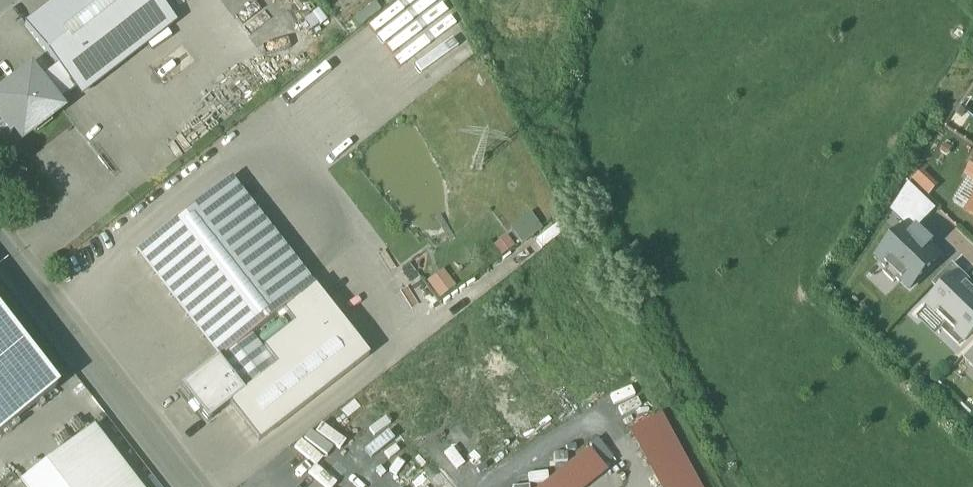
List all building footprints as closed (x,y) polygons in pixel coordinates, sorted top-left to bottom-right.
[(25,26),(59,70),(69,83),(71,81),(165,8),(159,0),(59,0),(25,26)] [(420,0),(401,0),(391,9),(399,18),(420,0)] [(246,28),(264,9),(256,1),(238,19),(246,28)] [(374,41),(401,86),(463,48),(435,3),(374,41)] [(0,94),(0,120),(11,134),(15,131),(22,140),(62,109),(57,103),(76,88),(71,81),(69,83),(59,70),(42,83),(31,70),(0,94)] [(962,174),(972,180),(972,157),(962,174)] [(919,171),(906,184),(923,200),(936,187),(919,171)] [(231,179),(136,253),(220,361),(183,389),(204,416),(225,400),(258,442),(369,356),(315,287),(231,179)] [(525,214),(506,230),(518,245),(538,229),(525,214)] [(876,255),(909,287),(939,258),(905,225),(876,255)] [(504,237),(492,247),(499,256),(512,246),(504,237)] [(423,282),(436,300),(453,287),(440,270),(423,282)] [(964,340),(972,329),(972,294),(953,276),(926,305),(964,340)] [(0,314),(0,433),(58,388),(0,314)] [(630,430),(661,486),(700,486),(661,414),(630,430)] [(338,481),(319,466),(339,440),(316,423),(295,451),(312,465),(304,475),(320,486),(334,486),(338,481)] [(84,433),(19,485),(21,486),(126,486),(84,433)] [(536,486),(580,486),(605,467),(588,446),(536,486)]
